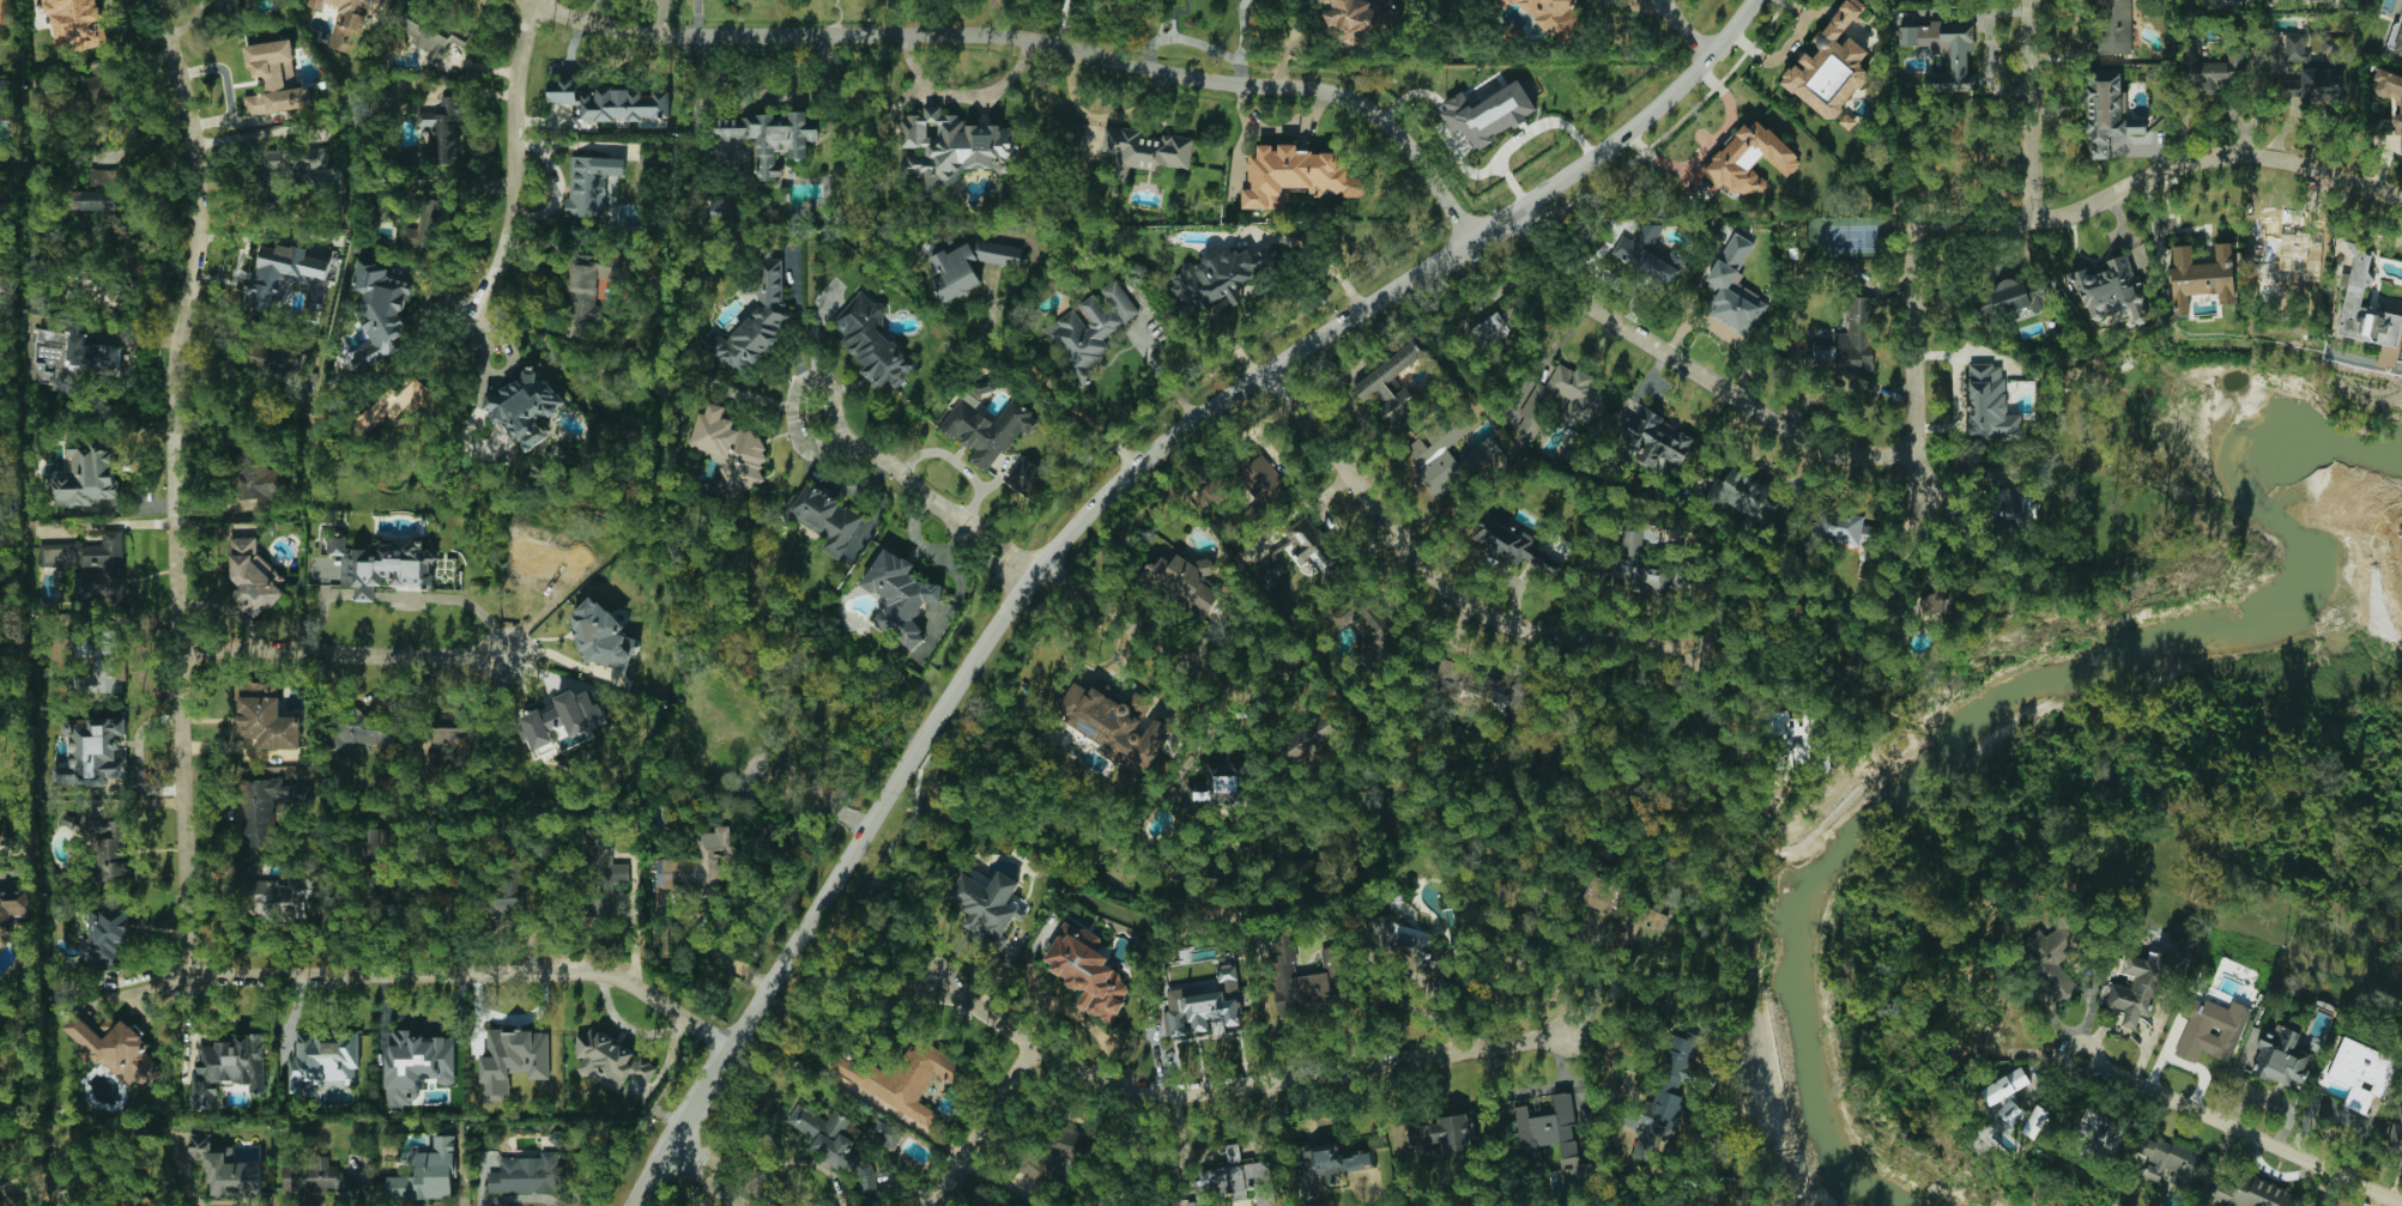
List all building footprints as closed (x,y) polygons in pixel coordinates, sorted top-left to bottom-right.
[(11,0),(0,0),(0,24),(11,24),(11,0)] [(99,0),(47,0),(57,52),(107,42),(99,0)] [(238,9),(237,0),(218,0),(219,10),(238,9)] [(307,5),(323,10),(326,3),(340,7),(328,46),(356,55),(373,0),(309,0),(307,5)] [(1332,8),(1323,12),(1329,28),(1342,22),(1348,40),(1377,29),(1367,0),(1359,0),(1356,1),(1356,0),(1330,0),(1332,8)] [(1577,17),(1569,6),(1578,1),(1577,0),(1496,0),(1499,4),(1523,4),(1541,30),(1554,30),(1559,37),(1567,37),(1577,31),(1577,17)] [(1860,0),(1844,0),(1810,47),(1809,47),(1797,62),(1795,61),(1779,81),(1833,122),(1870,72),(1859,63),(1869,51),(1845,34),(1866,5),(1860,0)] [(2132,53),(2131,0),(2095,0),(2097,54),(2132,53)] [(471,32),(408,3),(396,27),(414,36),(410,43),(429,52),(426,59),(437,64),(443,51),(447,53),(451,44),(463,49),(471,32)] [(1973,24),(1899,24),(1899,46),(1931,46),(1931,53),(1944,53),(1944,77),(1935,77),(1935,91),(1968,91),(1968,51),(1973,51),(1973,24)] [(247,115),(311,107),(309,86),(297,88),(291,39),(245,45),(248,68),(253,67),(255,78),(264,77),(266,93),(244,96),(247,115)] [(2226,62),(2196,61),(2196,46),(2183,46),(2182,91),(2216,92),(2216,80),(2243,80),(2244,47),(2227,47),(2226,62)] [(2304,95),(2304,102),(2344,102),(2343,67),(2300,67),(2300,79),(2277,80),(2277,95),(2304,95)] [(2120,73),(2087,73),(2086,134),(2089,135),(2089,158),(2108,159),(2110,134),(2146,135),(2146,119),(2125,117),(2126,90),(2120,90),(2120,73)] [(2376,74),(2376,96),(2396,97),(2395,134),(2401,134),(2400,151),(2401,151),(2401,75),(2376,74)] [(9,109),(10,76),(0,76),(0,109),(9,109)] [(79,77),(80,123),(114,122),(112,76),(79,77)] [(1471,105),(1463,90),(1442,101),(1447,109),(1441,113),(1452,133),(1462,127),(1474,151),(1493,140),(1492,137),(1538,111),(1531,98),(1535,96),(1525,77),(1471,105)] [(671,120),(671,92),(644,92),(644,88),(595,88),(595,92),(577,92),(577,79),(549,79),(549,104),(582,104),(582,120),(671,120)] [(458,163),(459,97),(441,96),(441,112),(418,111),(418,126),(429,127),(429,162),(458,163)] [(1011,126),(966,123),(958,115),(940,114),(942,105),(924,104),(922,115),(909,114),(901,120),(900,146),(925,147),(925,154),(909,154),(901,160),(900,174),(921,175),(921,190),(925,195),(932,196),(946,184),(948,184),(968,168),(1014,169),(1015,131),(1011,126)] [(757,137),(757,179),(780,179),(779,151),(790,151),(790,159),(808,158),(807,141),(819,141),(819,125),(807,125),(807,111),(789,111),(789,119),(776,119),(776,117),(714,117),(715,137),(757,137)] [(1849,129),(1856,121),(1845,113),(1839,122),(1849,129)] [(1763,154),(1786,177),(1802,162),(1755,115),(1701,170),(1719,187),(1724,182),(1738,196),(1747,188),(1754,196),(1767,183),(1750,166),(1763,154)] [(1187,168),(1191,139),(1139,133),(1139,129),(1105,126),(1102,151),(1115,152),(1113,177),(1127,178),(1129,166),(1139,168),(1139,162),(1187,168)] [(1362,196),(1363,177),(1347,177),(1347,160),(1338,160),(1338,152),(1297,152),(1297,144),(1276,144),(1276,145),(1258,144),(1258,157),(1253,157),(1252,189),(1243,189),(1243,208),(1285,209),(1285,187),(1312,187),(1312,195),(1328,195),(1362,196)] [(329,147),(302,148),(303,176),(330,176),(329,147)] [(625,158),(570,156),(568,217),(605,218),(606,175),(624,175),(625,158)] [(89,187),(115,187),(116,170),(90,169),(89,187)] [(116,190),(71,191),(71,211),(116,210),(116,190)] [(438,251),(448,200),(426,196),(419,230),(402,226),(399,243),(438,251)] [(1662,228),(1642,218),(1632,240),(1621,234),(1610,254),(1671,285),(1686,257),(1671,249),(1669,256),(1652,248),(1662,228)] [(1754,242),(1734,231),(1705,285),(1716,291),(1705,311),(1750,335),(1768,301),(1734,281),(1754,242)] [(333,258),(263,240),(246,305),(281,315),(289,282),(308,287),(303,307),(320,311),(333,258)] [(1022,247),(976,240),(949,251),(944,250),(931,255),(940,275),(932,279),(943,302),(981,285),(972,262),(976,261),(1022,268),(1027,266),(1028,259),(1021,257),(1022,247)] [(2172,313),(2189,313),(2189,295),(2219,293),(2220,303),(2234,303),(2232,242),(2214,243),(2215,262),(2192,263),(2191,244),(2172,246),(2173,267),(2171,267),(2172,313)] [(1282,262),(1273,246),(1271,244),(1262,249),(1255,256),(1247,249),(1238,255),(1231,248),(1219,254),(1211,247),(1194,267),(1188,262),(1170,287),(1195,309),(1196,310),(1200,305),(1203,308),(1228,295),(1234,305),(1245,299),(1238,286),(1282,262)] [(2397,346),(2401,321),(2401,315),(2360,307),(2365,283),(2368,284),(2376,249),(2354,246),(2337,335),(2397,346)] [(2075,268),(2083,319),(2131,310),(2134,322),(2146,320),(2134,257),(2075,268)] [(784,260),(762,258),(761,278),(760,280),(758,308),(727,341),(723,337),(707,336),(705,356),(711,361),(724,361),(738,374),(749,362),(756,363),(778,339),(779,325),(785,325),(795,314),(782,302),(784,260)] [(373,344),(355,352),(361,368),(408,349),(410,337),(403,320),(411,281),(391,277),(386,265),(359,260),(353,290),(364,292),(360,313),(373,344)] [(1977,317),(2032,307),(2033,311),(2047,308),(2041,275),(1996,284),(1997,290),(1973,295),(1977,317)] [(1138,311),(1115,279),(1100,290),(1112,307),(1106,311),(1094,293),(1076,305),(1042,329),(1081,384),(1093,377),(1087,368),(1112,351),(1102,337),(1138,311)] [(880,332),(883,328),(886,305),(876,303),(861,290),(832,323),(844,333),(842,344),(864,363),(863,373),(876,385),(890,386),(895,391),(905,380),(906,371),(917,372),(918,364),(893,341),(891,341),(880,332)] [(1872,371),(1871,296),(1847,296),(1849,333),(1834,333),(1834,343),(1809,343),(1809,359),(1819,359),(1819,372),(1872,371)] [(1484,350),(1511,331),(1498,310),(1470,329),(1484,350)] [(121,349),(86,346),(87,334),(40,331),(36,382),(55,383),(54,390),(75,392),(76,373),(119,376),(121,349)] [(299,380),(305,349),(257,340),(251,370),(299,380)] [(1423,354),(1414,341),(1351,386),(1365,404),(1377,394),(1382,402),(1377,407),(1388,424),(1416,404),(1396,375),(1423,354)] [(306,381),(313,356),(307,354),(300,379),(306,381)] [(1536,440),(1556,393),(1563,396),(1554,419),(1571,426),(1573,419),(1590,426),(1605,389),(1591,383),(1593,377),(1557,360),(1547,386),(1535,381),(1513,430),(1536,440)] [(2021,414),(2005,414),(2005,364),(1968,364),(1968,437),(2021,437),(2021,414)] [(362,423),(371,431),(388,412),(396,420),(415,398),(434,415),(445,402),(408,369),(362,423)] [(566,400),(554,390),(553,387),(535,370),(528,369),(516,382),(506,387),(499,394),(486,393),(484,410),(494,411),(493,422),(506,424),(513,437),(520,438),(525,448),(529,452),(539,442),(549,437),(545,429),(536,420),(546,415),(551,416),(566,400)] [(994,422),(961,398),(939,428),(973,452),(968,459),(987,473),(1020,429),(1028,435),(1040,418),(1012,398),(994,422)] [(691,449),(725,456),(722,469),(732,496),(752,488),(753,485),(765,480),(762,471),(767,450),(761,438),(755,436),(752,429),(744,432),(740,422),(725,418),(727,406),(710,402),(707,412),(699,415),(691,449)] [(1680,466),(1695,437),(1642,408),(1636,420),(1626,414),(1617,429),(1624,432),(1617,446),(1659,467),(1664,457),(1680,466)] [(240,500),(284,495),(281,468),(267,470),(263,437),(233,440),(240,500)] [(54,476),(54,505),(94,505),(94,499),(119,499),(119,480),(114,480),(114,450),(106,450),(106,440),(71,440),(71,475),(54,476)] [(1287,487),(1256,444),(1229,465),(1230,467),(1194,493),(1203,505),(1211,499),(1215,503),(1241,483),(1260,508),(1287,487)] [(1024,491),(1041,467),(1023,455),(1006,479),(1024,491)] [(1779,499),(1768,493),(1773,485),(1735,463),(1724,481),(1716,477),(1704,497),(1722,507),(1724,501),(1765,523),(1779,499)] [(839,558),(863,515),(806,483),(788,514),(828,537),(821,549),(839,558)] [(2027,485),(1997,484),(1997,525),(2005,525),(2005,527),(2027,527),(2027,485)] [(1864,511),(1817,510),(1816,541),(1880,545),(1881,526),(1864,526),(1864,511)] [(1518,564),(1521,558),(1553,576),(1563,558),(1484,511),(1470,537),(1518,564)] [(1640,558),(1642,531),(1621,528),(1616,576),(1634,578),(1633,589),(1669,593),(1672,560),(1640,558)] [(40,567),(94,566),(94,573),(75,574),(75,600),(126,600),(125,530),(102,530),(102,544),(40,545),(40,567)] [(434,587),(435,551),(424,551),(424,542),(377,541),(377,550),(346,549),(347,535),(328,534),(327,554),(342,554),(341,586),(355,586),(355,601),(374,601),(375,586),(385,586),(385,585),(434,587)] [(257,537),(230,537),(231,552),(232,553),(232,578),(241,587),(232,596),(255,619),(267,607),(272,607),(286,593),(280,587),(280,575),(257,553),(257,537)] [(862,586),(889,599),(874,626),(917,648),(927,629),(915,623),(927,598),(937,603),(944,590),(911,573),(916,564),(883,547),(862,586)] [(1205,618),(1221,593),(1203,582),(1211,569),(1180,547),(1172,562),(1162,554),(1155,564),(1149,560),(1141,575),(1205,618)] [(1287,571),(1277,554),(1254,566),(1264,584),(1287,571)] [(1920,613),(1944,612),(1944,619),(1965,618),(1964,599),(1976,598),(1974,584),(1919,587),(1920,613)] [(1375,593),(1344,607),(1362,648),(1393,634),(1375,593)] [(628,671),(638,639),(623,634),(628,616),(581,602),(573,627),(581,629),(573,655),(628,671)] [(91,693),(124,692),(123,673),(117,673),(117,640),(89,641),(91,693)] [(1532,721),(1541,687),(1440,660),(1430,693),(1532,721)] [(1172,727),(1146,713),(1152,701),(1135,691),(1126,704),(1114,697),(1119,689),(1097,678),(1091,690),(1073,680),(1058,709),(1065,714),(1059,726),(1146,774),(1172,727)] [(236,683),(278,683),(278,697),(280,697),(280,715),(302,715),(302,749),(258,750),(258,739),(240,739),(240,726),(237,723),(236,715),(240,715),(240,701),(236,699),(236,683)] [(609,724),(602,702),(594,705),(590,691),(577,695),(575,690),(554,697),(557,705),(518,717),(526,740),(532,738),(536,749),(556,743),(552,730),(568,725),(571,736),(609,724)] [(1774,771),(1832,768),(1831,746),(1821,747),(1819,707),(1802,708),(1803,717),(1790,719),(1790,710),(1766,711),(1768,741),(1772,741),(1774,771)] [(336,711),(333,750),(347,751),(347,743),(397,746),(399,716),(336,711)] [(437,752),(428,752),(428,765),(468,767),(470,712),(438,711),(437,752)] [(1285,738),(1294,752),(1301,747),(1309,760),(1326,750),(1323,745),(1338,734),(1325,714),(1285,738)] [(62,720),(62,735),(70,735),(71,764),(53,764),(54,786),(106,785),(106,778),(127,777),(127,759),(118,759),(117,739),(127,739),(126,719),(62,720)] [(1186,807),(1212,807),(1212,802),(1242,801),(1242,766),(1222,766),(1222,763),(1206,763),(1206,783),(1186,784),(1186,807)] [(274,847),(274,805),(294,805),(294,802),(311,802),(311,784),(283,784),(283,779),(242,779),(242,847),(274,847)] [(698,855),(649,856),(651,879),(659,879),(660,886),(698,885),(700,899),(716,898),(715,856),(730,856),(730,825),(713,826),(713,831),(697,832),(698,855)] [(385,899),(387,828),(361,828),(358,899),(385,899)] [(614,916),(613,883),(631,883),(631,863),(612,864),(612,828),(585,828),(586,917),(614,916)] [(525,860),(502,860),(501,888),(478,888),(477,914),(524,915),(525,860)] [(961,872),(948,898),(970,910),(963,925),(973,931),(969,938),(998,953),(1006,939),(1002,937),(1017,909),(1006,904),(1018,881),(997,869),(988,886),(961,872)] [(243,880),(244,908),(291,907),(291,903),(304,903),(304,896),(325,895),(323,873),(286,874),(286,879),(243,880)] [(1581,902),(1623,920),(1615,940),(1630,946),(1640,922),(1660,932),(1669,910),(1592,878),(1581,902)] [(0,891),(0,934),(12,933),(11,917),(31,915),(29,889),(0,891)] [(89,911),(90,963),(127,962),(126,910),(89,911)] [(1372,917),(1377,950),(1414,958),(1415,970),(1430,974),(1432,981),(1440,978),(1445,962),(1430,958),(1429,949),(1432,939),(1430,932),(1396,925),(1394,914),(1372,917)] [(2058,963),(2085,940),(2063,915),(2053,923),(2057,927),(2046,935),(2040,928),(2014,950),(2061,1005),(2080,988),(2058,963)] [(1076,1008),(1115,1023),(1129,984),(1118,981),(1121,971),(1105,965),(1108,956),(1097,951),(1103,935),(1061,921),(1046,966),(1067,974),(1064,984),(1082,990),(1076,1008)] [(1269,929),(1276,1008),(1333,1004),(1330,974),(1342,972),(1339,945),(1321,947),(1324,972),(1296,975),(1293,927),(1269,929)] [(2111,983),(2107,1005),(2124,1008),(2122,1025),(2136,1028),(2138,1013),(2156,1017),(2168,953),(2149,950),(2148,958),(2126,955),(2123,972),(2135,975),(2132,987),(2111,983)] [(1166,989),(1169,1011),(1163,1012),(1166,1037),(1190,1034),(1188,1032),(1209,1030),(1208,1019),(1223,1017),(1224,1026),(1241,1024),(1238,998),(1224,999),(1223,990),(1204,993),(1203,986),(1166,989)] [(2229,1062),(2251,1007),(2232,1000),(2228,1010),(2186,993),(2179,1013),(2189,1017),(2174,1054),(2196,1062),(2201,1052),(2229,1062)] [(114,1011),(96,1030),(79,1013),(65,1028),(82,1045),(75,1052),(85,1061),(93,1053),(127,1087),(134,1079),(146,1090),(165,1070),(144,1050),(149,1045),(114,1011)] [(2251,1073),(2288,1086),(2291,1079),(2304,1083),(2309,1068),(2306,1067),(2310,1054),(2294,1048),(2300,1032),(2277,1024),(2274,1034),(2262,1030),(2256,1047),(2259,1048),(2251,1073)] [(1654,1163),(1662,1135),(1672,1138),(1686,1093),(1681,1092),(1698,1034),(1674,1026),(1652,1102),(1647,1101),(1642,1115),(1622,1109),(1619,1125),(1639,1131),(1632,1157),(1654,1163)] [(648,1084),(658,1067),(641,1057),(634,1052),(599,1032),(598,1032),(591,1028),(587,1034),(577,1034),(576,1057),(584,1058),(579,1066),(579,1075),(589,1076),(619,1092),(630,1073),(648,1084)] [(549,1079),(549,1031),(488,1031),(488,1057),(481,1057),(482,1101),(509,1101),(509,1073),(529,1073),(529,1079),(549,1079)] [(291,1092),(317,1092),(317,1083),(359,1083),(358,1033),(297,1033),(297,1057),(291,1057),(291,1092)] [(192,1109),(220,1108),(219,1082),(249,1082),(249,1094),(266,1094),(265,1034),(235,1034),(235,1042),(214,1042),(215,1047),(201,1047),(202,1070),(191,1070),(192,1109)] [(386,1105),(424,1105),(424,1079),(438,1079),(438,1085),(456,1084),(455,1034),(393,1034),(393,1040),(385,1040),(386,1105)] [(970,1067),(914,1037),(891,1080),(840,1052),(826,1077),(883,1108),(885,1104),(931,1129),(939,1113),(919,1102),(934,1074),(959,1087),(970,1067)] [(2328,1077),(2350,1085),(2343,1105),(2366,1114),(2372,1095),(2385,1099),(2400,1057),(2341,1037),(2328,1077)] [(1982,1087),(1999,1121),(2017,1111),(2025,1126),(2023,1127),(2027,1133),(2050,1121),(2041,1105),(2026,1114),(2014,1091),(2031,1083),(2021,1066),(1982,1087)] [(1520,1160),(1538,1158),(1537,1145),(1561,1143),(1565,1180),(1593,1177),(1592,1162),(1579,1163),(1571,1092),(1553,1093),(1555,1114),(1529,1116),(1527,1104),(1514,1105),(1520,1160)] [(787,1122),(816,1140),(810,1150),(846,1172),(845,1174),(864,1185),(863,1188),(867,1190),(880,1169),(851,1151),(856,1142),(843,1134),(852,1120),(835,1109),(828,1121),(798,1103),(787,1122)] [(2117,1159),(2126,1120),(2083,1110),(2079,1131),(2088,1133),(2085,1152),(2117,1159)] [(1444,1157),(1471,1153),(1466,1113),(1438,1116),(1438,1123),(1406,1127),(1408,1145),(1442,1141),(1444,1157)] [(867,1132),(894,1150),(904,1134),(876,1117),(867,1132)] [(2401,1157),(2401,1120),(2392,1117),(2386,1155),(2401,1157)] [(1043,1159),(1030,1150),(1024,1149),(1010,1166),(1020,1174),(1022,1174),(1040,1187),(1045,1181),(1047,1170),(1061,1174),(1069,1163),(1085,1166),(1091,1133),(1051,1125),(1043,1159)] [(261,1162),(234,1162),(232,1146),(212,1147),(211,1133),(188,1133),(189,1159),(208,1158),(210,1196),(262,1195),(261,1162)] [(2191,1190),(2203,1153),(2143,1133),(2136,1152),(2149,1156),(2142,1176),(2160,1182),(2165,1168),(2173,1171),(2168,1182),(2191,1190)] [(455,1135),(434,1135),(434,1152),(415,1152),(416,1176),(387,1177),(387,1199),(456,1198),(455,1135)] [(1232,1192),(1233,1199),(1247,1198),(1246,1189),(1256,1188),(1257,1205),(1277,1205),(1272,1160),(1252,1163),(1252,1159),(1240,1160),(1239,1143),(1226,1145),(1227,1162),(1216,1163),(1216,1168),(1194,1170),(1198,1200),(1186,1201),(1186,1205),(1210,1205),(1209,1195),(1232,1192)] [(1375,1168),(1373,1152),(1341,1157),(1338,1143),(1301,1149),(1307,1194),(1315,1194),(1313,1176),(1324,1174),(1325,1186),(1347,1183),(1344,1172),(1375,1168)] [(489,1193),(558,1191),(557,1151),(541,1152),(542,1157),(500,1158),(500,1172),(488,1172),(489,1193)] [(286,1190),(345,1192),(346,1169),(329,1169),(330,1159),(287,1158),(286,1190)] [(12,1182),(0,1159),(0,1188),(12,1182)]
